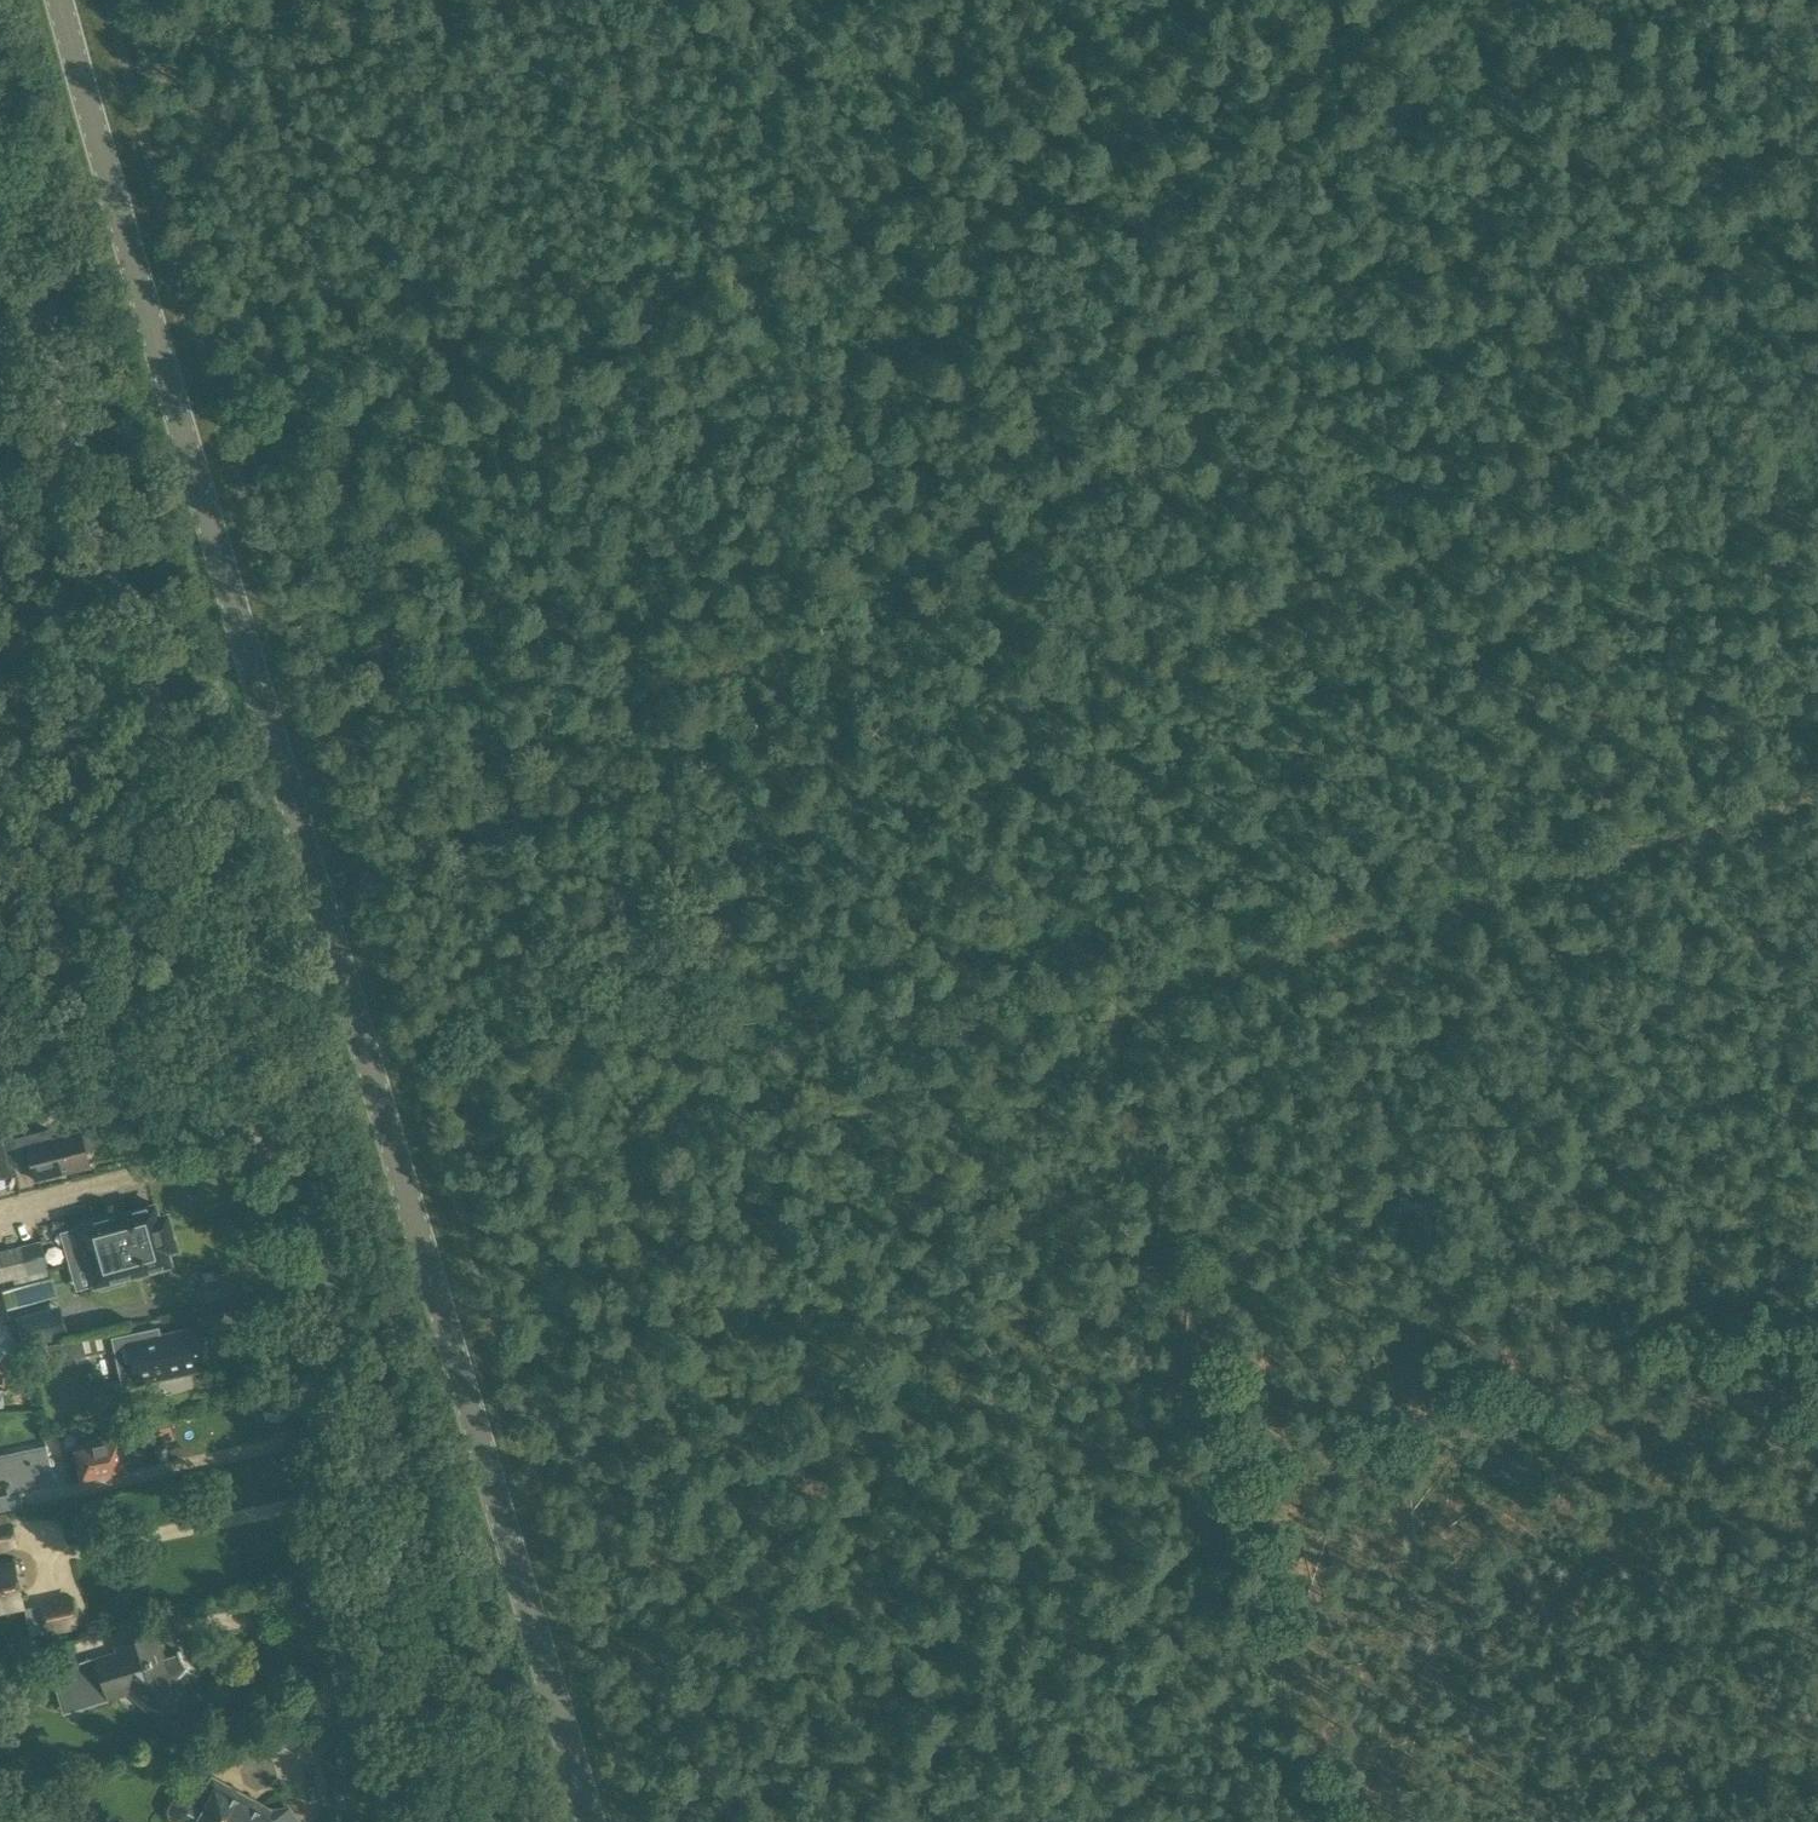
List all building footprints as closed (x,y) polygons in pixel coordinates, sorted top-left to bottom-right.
[(81,1133),(81,1131),(53,1138),(50,1128),(25,1135),(37,1181),(90,1166),(87,1154),(90,1150),(91,1145),(90,1140),(87,1136),(81,1133)] [(12,1174),(0,1129),(0,1178),(12,1174)] [(79,1257),(165,1233),(160,1215),(151,1218),(148,1205),(99,1219),(97,1214),(74,1220),(75,1225),(71,1226),(79,1257)] [(165,1233),(79,1257),(88,1288),(92,1286),(93,1291),(117,1284),(115,1280),(165,1266),(161,1253),(170,1250),(165,1233)] [(21,1247),(0,1252),(0,1281),(0,1282),(41,1272),(34,1244),(21,1247)] [(41,1340),(67,1333),(59,1304),(33,1311),(41,1340)] [(194,1327),(129,1340),(138,1383),(203,1370),(194,1327)] [(41,1364),(118,1348),(115,1332),(37,1348),(41,1364)] [(87,1480),(127,1471),(120,1438),(80,1446),(87,1480)] [(21,1495),(20,1492),(56,1484),(48,1446),(0,1457),(0,1487),(8,1485),(10,1495),(0,1497),(0,1501),(3,1514),(10,1513),(24,1509),(21,1495)] [(16,1544),(12,1526),(0,1529),(0,1548),(16,1544)] [(0,1565),(0,1608),(25,1603),(15,1562),(0,1565)] [(73,1597),(43,1604),(49,1632),(79,1625),(73,1597)] [(135,1649),(95,1660),(97,1670),(56,1681),(63,1707),(140,1687),(170,1715),(190,1695),(165,1671),(155,1634),(133,1640),(135,1649)] [(170,1808),(173,1820),(176,1821),(287,1821),(280,1813),(213,1776),(208,1786),(178,1794),(170,1808)]
